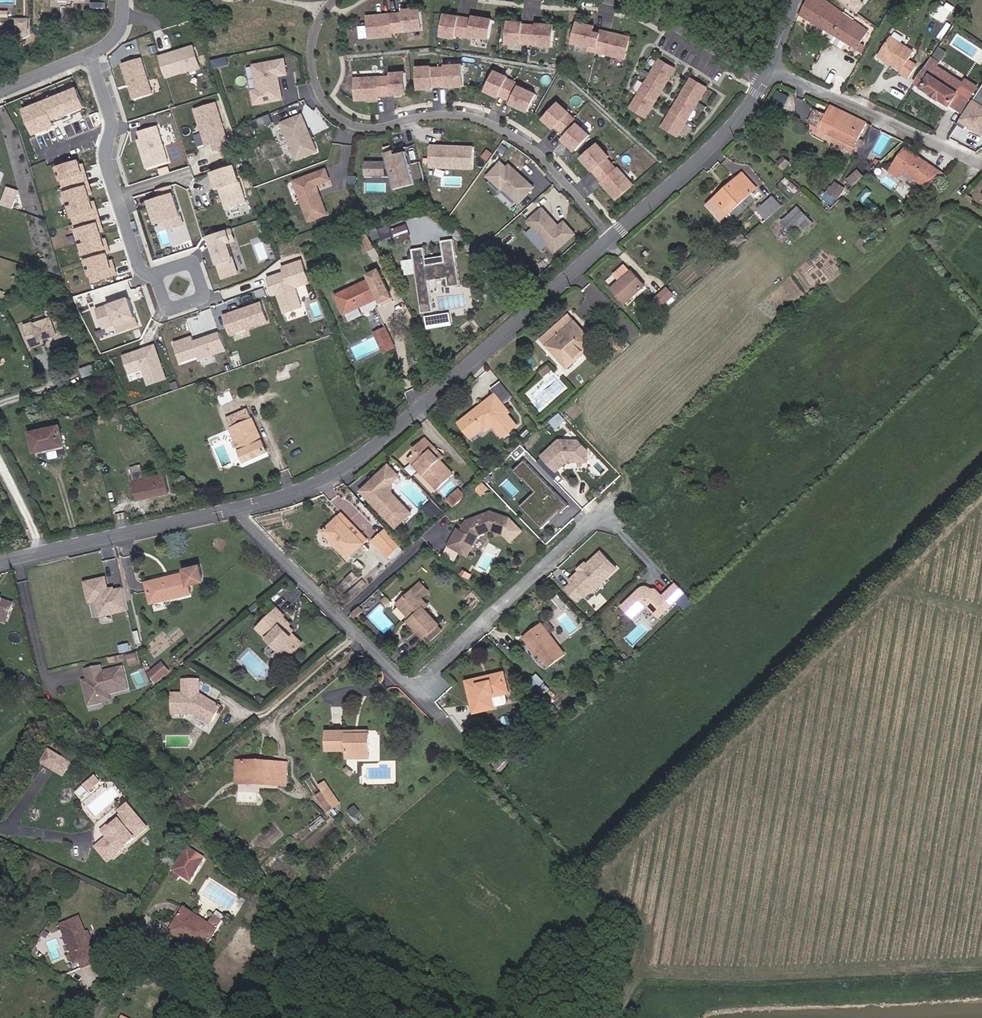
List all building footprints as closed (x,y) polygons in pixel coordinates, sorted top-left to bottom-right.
[(86,0),(51,0),(51,8),(74,8),(74,1),(86,1),(86,0)] [(869,31),(826,0),(808,0),(800,15),(826,30),(848,44),(857,49),(861,44),(869,31)] [(857,13),(864,3),(861,1),(862,0),(840,0),(857,13)] [(944,22),(951,12),(945,8),(937,3),(930,14),(944,22)] [(951,12),(954,7),(948,4),(945,8),(951,12)] [(423,30),(421,9),(405,11),(405,13),(368,17),(370,39),(393,37),(392,33),(423,30)] [(490,39),(493,20),(474,17),(474,20),(446,15),(443,36),(456,39),(457,35),(472,38),(472,36),(490,39)] [(553,47),(554,26),(538,25),(538,26),(523,25),(523,24),(510,23),(508,44),(522,45),(522,43),(536,44),(536,46),(553,47)] [(626,59),(630,38),(609,33),(608,36),(594,33),(595,27),(579,23),(574,43),(590,47),(589,50),(626,59)] [(848,44),(826,30),(822,36),(844,49),(848,44)] [(909,60),(914,52),(891,37),(878,56),(902,71),(900,73),(909,79),(917,66),(909,60)] [(193,44),(158,55),(166,78),(200,67),(193,44)] [(941,61),(947,53),(939,48),(934,56),(941,61)] [(140,56),(119,63),(131,101),(153,94),(140,56)] [(938,67),(940,63),(933,58),(916,83),(961,112),(975,91),(973,89),(975,86),(968,81),(965,84),(938,67)] [(281,83),(279,76),(287,74),(285,60),(255,65),(260,90),(254,91),(256,104),(283,99),(279,83),(281,83)] [(647,117),(676,69),(660,60),(631,108),(647,117)] [(464,87),(462,66),(446,67),(446,68),(432,69),(432,68),(418,68),(419,89),(433,89),(433,87),(447,86),(447,88),(464,87)] [(534,92),(520,86),(520,85),(506,79),(507,78),(495,72),(486,91),(498,97),(499,95),(512,101),(511,105),(526,111),(534,92)] [(406,94),(405,73),(392,73),(392,77),(355,79),(356,100),(379,99),(378,96),(406,94)] [(678,136),(707,88),(692,79),(663,127),(678,136)] [(74,88),(20,109),(30,136),(54,126),(52,121),(82,109),(74,88)] [(784,110),(790,96),(777,90),(771,104),(784,110)] [(981,134),(981,105),(972,99),(959,121),(981,135),(981,134)] [(229,138),(216,101),(193,108),(205,146),(210,144),(219,141),(229,138)] [(590,135),(578,125),(579,124),(568,114),(568,113),(559,104),(544,119),(554,128),(555,127),(566,137),(563,140),(576,151),(590,135)] [(860,138),(867,123),(831,105),(826,114),(820,128),(856,146),(860,138)] [(820,128),(826,114),(815,108),(808,122),(820,128)] [(318,151),(302,115),(282,123),(298,160),(318,151)] [(169,162),(157,125),(133,132),(145,170),(169,162)] [(861,148),(864,141),(860,138),(856,146),(861,148)] [(210,144),(213,152),(222,149),(219,141),(210,144)] [(617,169),(607,158),(609,157),(598,144),(582,159),(603,182),(601,183),(616,200),(633,185),(618,168),(617,169)] [(473,169),(474,147),(431,146),(430,167),(473,169)] [(935,167),(925,160),(924,162),(913,155),(914,154),(904,148),(893,165),(915,180),(919,174),(924,178),(935,167)] [(414,184),(409,165),(405,152),(393,156),(392,152),(385,153),(387,161),(371,161),(371,177),(392,177),(392,179),(395,179),(397,188),(414,184)] [(925,160),(914,153),(914,154),(913,155),(924,162),(925,160)] [(785,169),(791,163),(785,157),(779,163),(785,169)] [(77,164),(75,159),(53,166),(90,284),(117,275),(112,259),(107,261),(104,251),(109,250),(105,238),(101,239),(98,233),(104,231),(94,200),(89,202),(87,195),(91,193),(82,163),(77,164)] [(534,186),(524,177),(519,176),(517,174),(518,172),(509,164),(507,167),(501,161),(487,176),(502,190),(503,188),(519,203),(534,186)] [(424,182),(419,162),(409,165),(414,184),(414,185),(424,182)] [(234,163),(207,170),(213,190),(218,188),(224,209),(246,203),(234,163)] [(925,187),(941,171),(935,167),(924,178),(919,174),(915,180),(925,187)] [(319,191),(317,185),(330,180),(326,169),(288,184),(296,205),(303,202),(310,221),(328,215),(321,196),(319,197),(317,192),(319,191)] [(853,186),(864,176),(858,170),(848,180),(853,186)] [(721,220),(757,188),(744,173),(708,206),(721,220)] [(838,199),(845,189),(836,182),(832,188),(831,187),(827,192),(837,198),(838,199)] [(795,193),(799,189),(793,183),(789,187),(795,193)] [(145,200),(153,224),(165,221),(181,215),(172,184),(154,189),(156,196),(145,200)] [(5,186),(0,201),(0,205),(12,209),(18,190),(5,186)] [(827,192),(824,189),(820,194),(833,203),(837,198),(827,192)] [(766,219),(781,205),(773,197),(758,211),(766,219)] [(798,228),(809,218),(798,207),(782,222),(792,233),(798,228)] [(576,234),(565,222),(560,226),(543,208),(529,221),(556,252),(576,234)] [(165,221),(167,230),(184,224),(181,215),(165,221)] [(803,233),(814,223),(809,218),(798,228),(803,233)] [(385,233),(381,224),(370,229),(375,238),(385,233)] [(205,235),(220,280),(237,274),(227,243),(230,242),(226,228),(205,235)] [(374,248),(366,233),(357,238),(366,253),(374,248)] [(461,286),(453,239),(441,241),(445,262),(427,265),(425,247),(412,249),(423,314),(435,312),(430,282),(447,279),(449,288),(461,286)] [(266,277),(273,296),(276,295),(283,313),(295,309),(302,306),(296,288),(310,283),(301,259),(279,266),(281,272),(266,277)] [(645,286),(632,271),(625,264),(613,274),(620,282),(612,289),(626,303),(645,286)] [(346,314),(380,298),(382,303),(392,297),(379,270),(369,275),(371,280),(337,296),(346,314)] [(662,307),(675,295),(668,287),(655,299),(662,307)] [(140,326),(127,293),(88,308),(97,330),(113,324),(117,335),(140,326)] [(221,314),(228,335),(267,322),(260,301),(221,314)] [(284,313),(287,320),(297,316),(295,309),(284,313)] [(56,334),(48,314),(20,325),(30,350),(45,344),(43,340),(56,334)] [(451,325),(449,314),(428,318),(429,328),(451,325)] [(568,367),(594,344),(585,333),(579,338),(570,327),(575,322),(570,317),(544,340),(568,367)] [(396,347),(387,328),(379,331),(388,350),(396,347)] [(172,341),(179,362),(196,357),(197,361),(226,352),(219,331),(192,339),(191,335),(172,341)] [(388,350),(379,331),(376,333),(385,352),(388,350)] [(120,353),(127,374),(141,370),(147,386),(166,379),(154,342),(120,353)] [(545,378),(554,370),(550,366),(541,373),(545,378)] [(508,391),(501,381),(491,389),(495,394),(499,398),(508,391)] [(508,414),(510,412),(504,405),(513,397),(508,391),(499,398),(495,394),(460,423),(472,438),(484,428),(486,431),(493,426),(499,421),(508,433),(517,425),(508,414)] [(220,405),(233,400),(229,392),(217,397),(220,405)] [(48,402),(46,396),(31,400),(33,407),(48,402)] [(267,452),(247,408),(226,417),(245,461),(267,452)] [(557,428),(566,420),(559,413),(550,421),(557,428)] [(116,421),(114,415),(94,420),(96,426),(116,421)] [(508,433),(499,421),(493,426),(502,437),(508,433)] [(64,446),(60,426),(30,433),(35,452),(45,450),(63,446),(64,446)] [(441,461),(431,450),(434,447),(425,438),(413,449),(416,452),(409,459),(438,490),(454,474),(441,461)] [(588,451),(578,441),(560,440),(543,456),(557,471),(570,458),(573,458),(573,461),(587,461),(588,451)] [(65,454),(63,446),(45,450),(47,458),(65,454)] [(444,458),(434,447),(431,450),(441,461),(444,458)] [(534,465),(538,462),(529,453),(525,456),(534,465)] [(569,506),(525,460),(514,471),(523,481),(524,480),(536,492),(520,506),(542,529),(550,521),(545,516),(549,511),(553,515),(558,510),(561,513),(569,506)] [(411,513),(391,493),(391,482),(398,475),(389,465),(376,477),(379,480),(373,486),(370,483),(361,491),(396,528),(411,513)] [(169,493),(164,475),(149,478),(147,471),(141,472),(140,466),(131,468),(139,500),(169,493)] [(482,496),(489,489),(483,483),(476,490),(482,496)] [(466,497),(460,490),(457,493),(463,499),(466,497)] [(455,507),(463,499),(457,493),(449,500),(455,507)] [(504,535),(509,518),(491,512),(467,521),(462,532),(458,530),(449,546),(461,552),(465,546),(471,549),(479,535),(491,530),(504,535)] [(368,540),(343,514),(339,517),(364,543),(368,540)] [(364,543),(339,517),(323,532),(348,558),(364,543)] [(401,545),(387,530),(374,541),(388,556),(389,555),(401,545)] [(394,561),(405,551),(401,545),(389,555),(394,561)] [(468,556),(471,549),(465,546),(461,552),(468,556)] [(603,581),(616,568),(601,552),(587,565),(587,567),(583,571),(581,571),(570,581),(574,584),(568,590),(579,602),(585,596),(587,599),(594,592),(593,590),(593,587),(600,581),(603,581)] [(191,594),(189,585),(205,581),(201,566),(186,570),(186,573),(147,583),(152,603),(191,594)] [(101,617),(129,610),(124,588),(109,592),(105,578),(85,583),(90,603),(97,601),(101,617)] [(346,603),(367,584),(363,579),(342,598),(346,603)] [(594,592),(604,583),(603,581),(600,581),(593,587),(593,590),(594,592)] [(440,624),(425,609),(429,605),(422,598),(429,591),(421,583),(398,605),(412,620),(410,622),(425,638),(427,636),(432,640),(442,629),(438,625),(440,624)] [(659,618),(678,599),(685,592),(676,583),(663,595),(656,589),(651,588),(649,587),(646,586),(644,586),(643,586),(640,588),(622,606),(635,619),(648,606),(659,618)] [(13,605),(0,600),(0,621),(6,623),(13,605)] [(355,618),(364,610),(360,606),(352,614),(355,618)] [(303,644),(292,633),(294,631),(289,626),(291,624),(284,617),(285,616),(277,608),(257,629),(279,651),(274,656),(282,664),(303,644)] [(566,655),(542,623),(523,637),(529,644),(531,642),(540,654),(550,667),(566,655)] [(607,647),(599,640),(594,646),(601,653),(607,647)] [(540,654),(531,642),(529,644),(538,656),(540,654)] [(139,663),(137,653),(128,656),(130,665),(139,663)] [(156,683),(172,672),(165,661),(148,671),(156,683)] [(125,692),(120,669),(100,673),(99,667),(83,671),(85,681),(87,687),(82,688),(86,707),(99,705),(97,698),(106,696),(125,692)] [(504,678),(503,673),(487,677),(488,682),(504,678)] [(511,704),(504,678),(488,682),(487,677),(468,682),(475,712),(511,704)] [(221,707),(200,694),(200,682),(184,682),(184,695),(174,695),(173,715),(195,715),(210,725),(221,707)] [(108,703),(106,696),(97,698),(99,705),(108,703)] [(370,758),(369,734),(347,734),(347,731),(327,731),(327,751),(347,750),(347,758),(370,758)] [(495,756),(483,742),(478,746),(490,760),(495,756)] [(63,776),(71,763),(50,750),(42,763),(63,776)] [(286,787),(287,764),(239,763),(238,783),(258,783),(257,786),(286,787)] [(89,792),(100,782),(96,778),(85,787),(89,792)] [(339,803),(326,782),(320,786),(324,792),(333,807),(339,803)] [(333,807),(324,792),(317,796),(327,811),(333,807)] [(114,857),(148,829),(128,805),(120,811),(122,814),(120,816),(122,819),(111,828),(109,826),(102,831),(107,838),(102,842),(114,857)] [(114,857),(102,842),(96,848),(108,862),(114,857)] [(194,871),(202,857),(188,848),(171,876),(177,880),(180,875),(191,881),(196,872),(194,871)] [(196,872),(205,858),(202,857),(194,871),(196,872)] [(203,953),(218,930),(209,925),(185,909),(170,932),(203,953)] [(218,930),(223,922),(215,916),(209,925),(218,930)] [(94,955),(80,919),(62,926),(77,962),(81,960),(83,967),(91,964),(88,957),(94,955)] [(107,969),(114,956),(105,950),(101,957),(103,958),(99,964),(107,969)]
